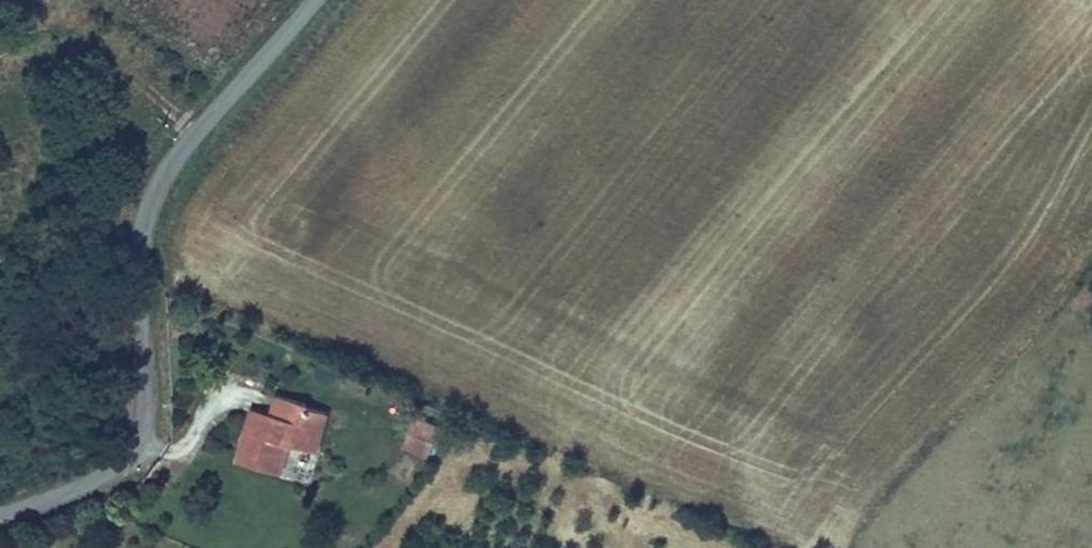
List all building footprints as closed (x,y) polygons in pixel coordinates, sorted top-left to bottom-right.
[(251,429),(234,473),(276,489),(289,459),(315,469),(327,436),(303,426),(305,419),(280,409),(273,427),(270,436),(251,429)] [(273,427),(254,419),(251,429),(270,436),(273,427)] [(449,444),(427,431),(417,454),(436,466),(449,444)]
